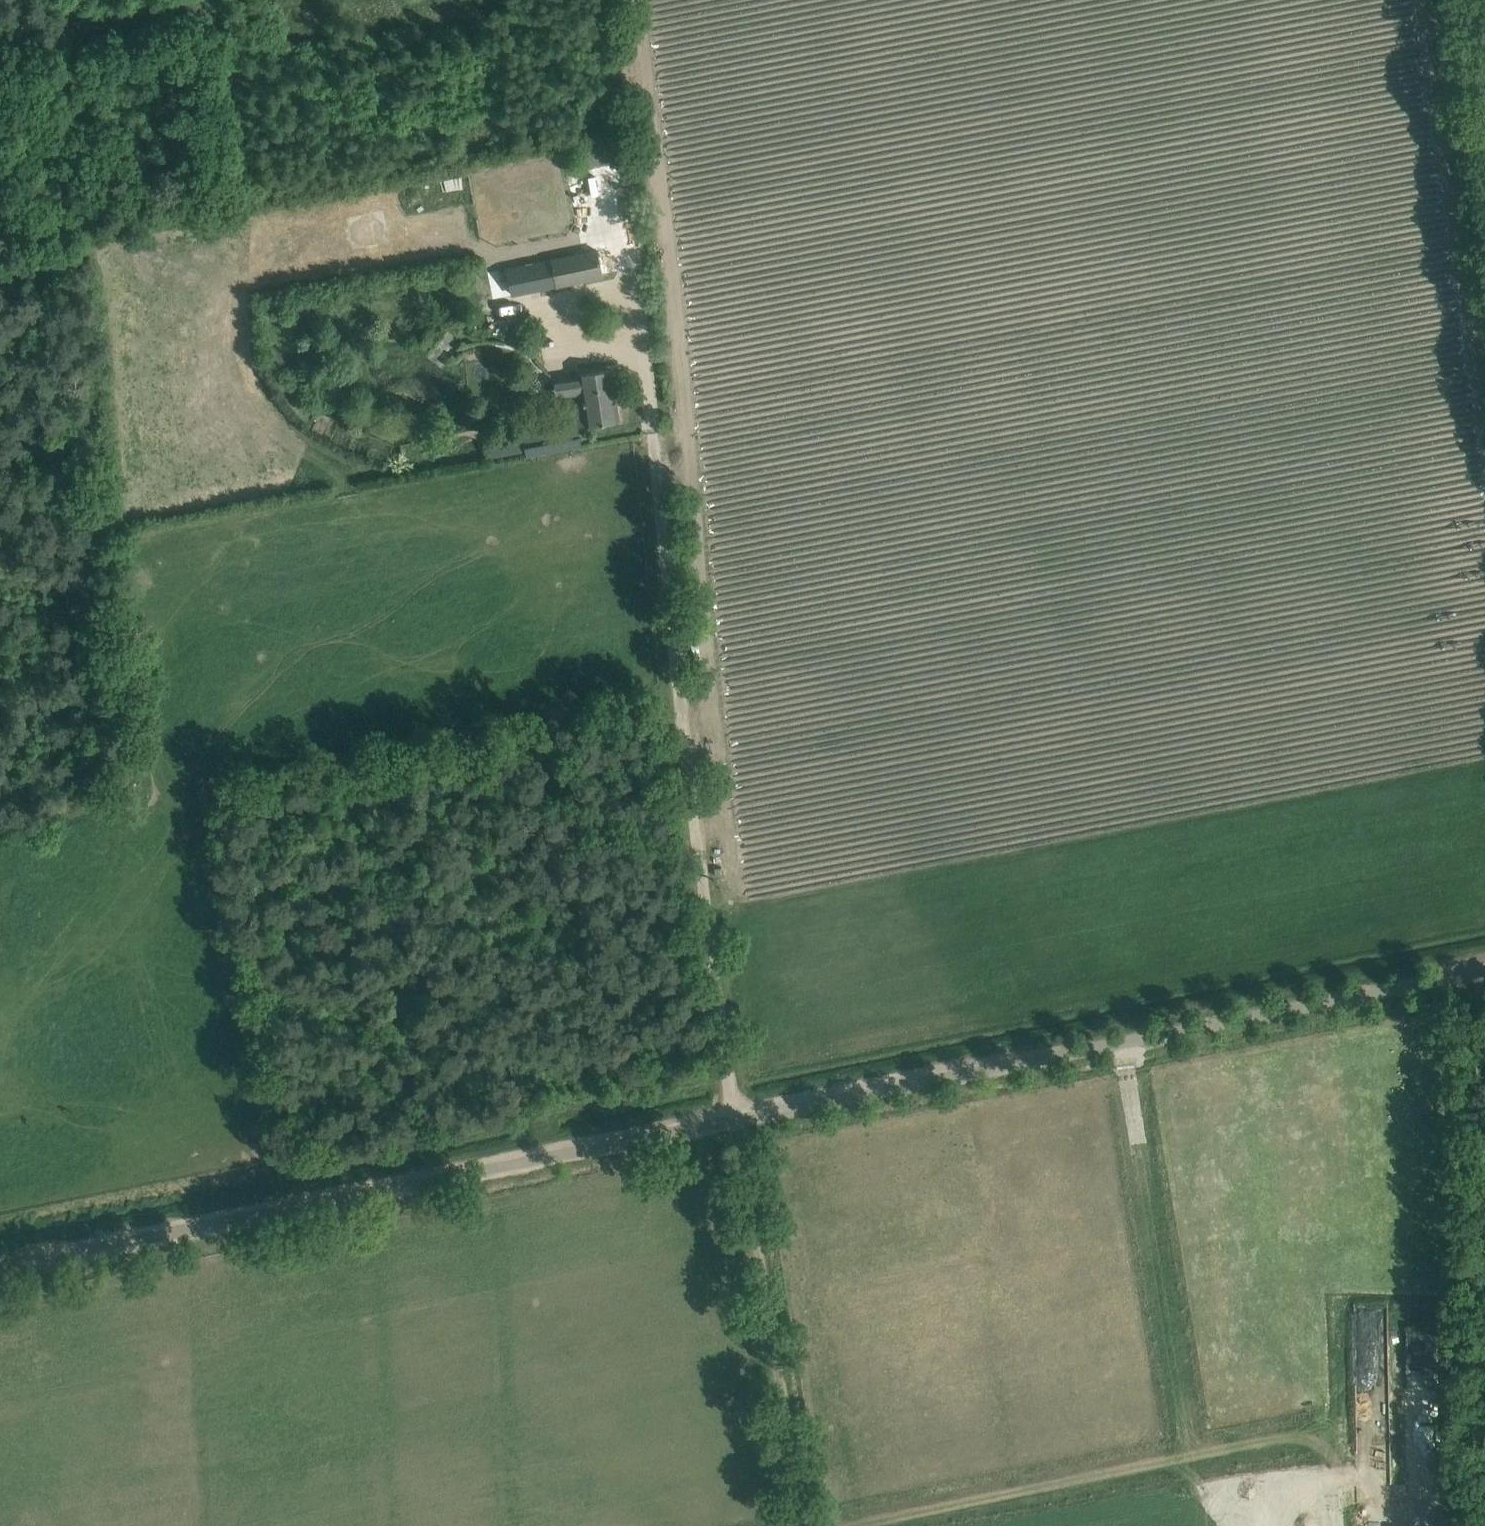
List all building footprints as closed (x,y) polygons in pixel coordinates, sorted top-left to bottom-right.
[(527,200),(526,180),(491,182),(492,201),(527,200)] [(603,276),(597,250),(512,268),(517,291),(555,283),(556,285),(603,276)] [(582,374),(583,376),(585,393),(590,425),(618,421),(611,369),(582,374)] [(583,376),(554,380),(557,397),(569,395),(585,393),(583,376)] [(540,431),(541,434),(526,436),(529,454),(578,447),(575,427),(574,427),(574,425),(540,431)] [(1439,1371),(1437,1331),(1409,1331),(1411,1371),(1439,1371)]
